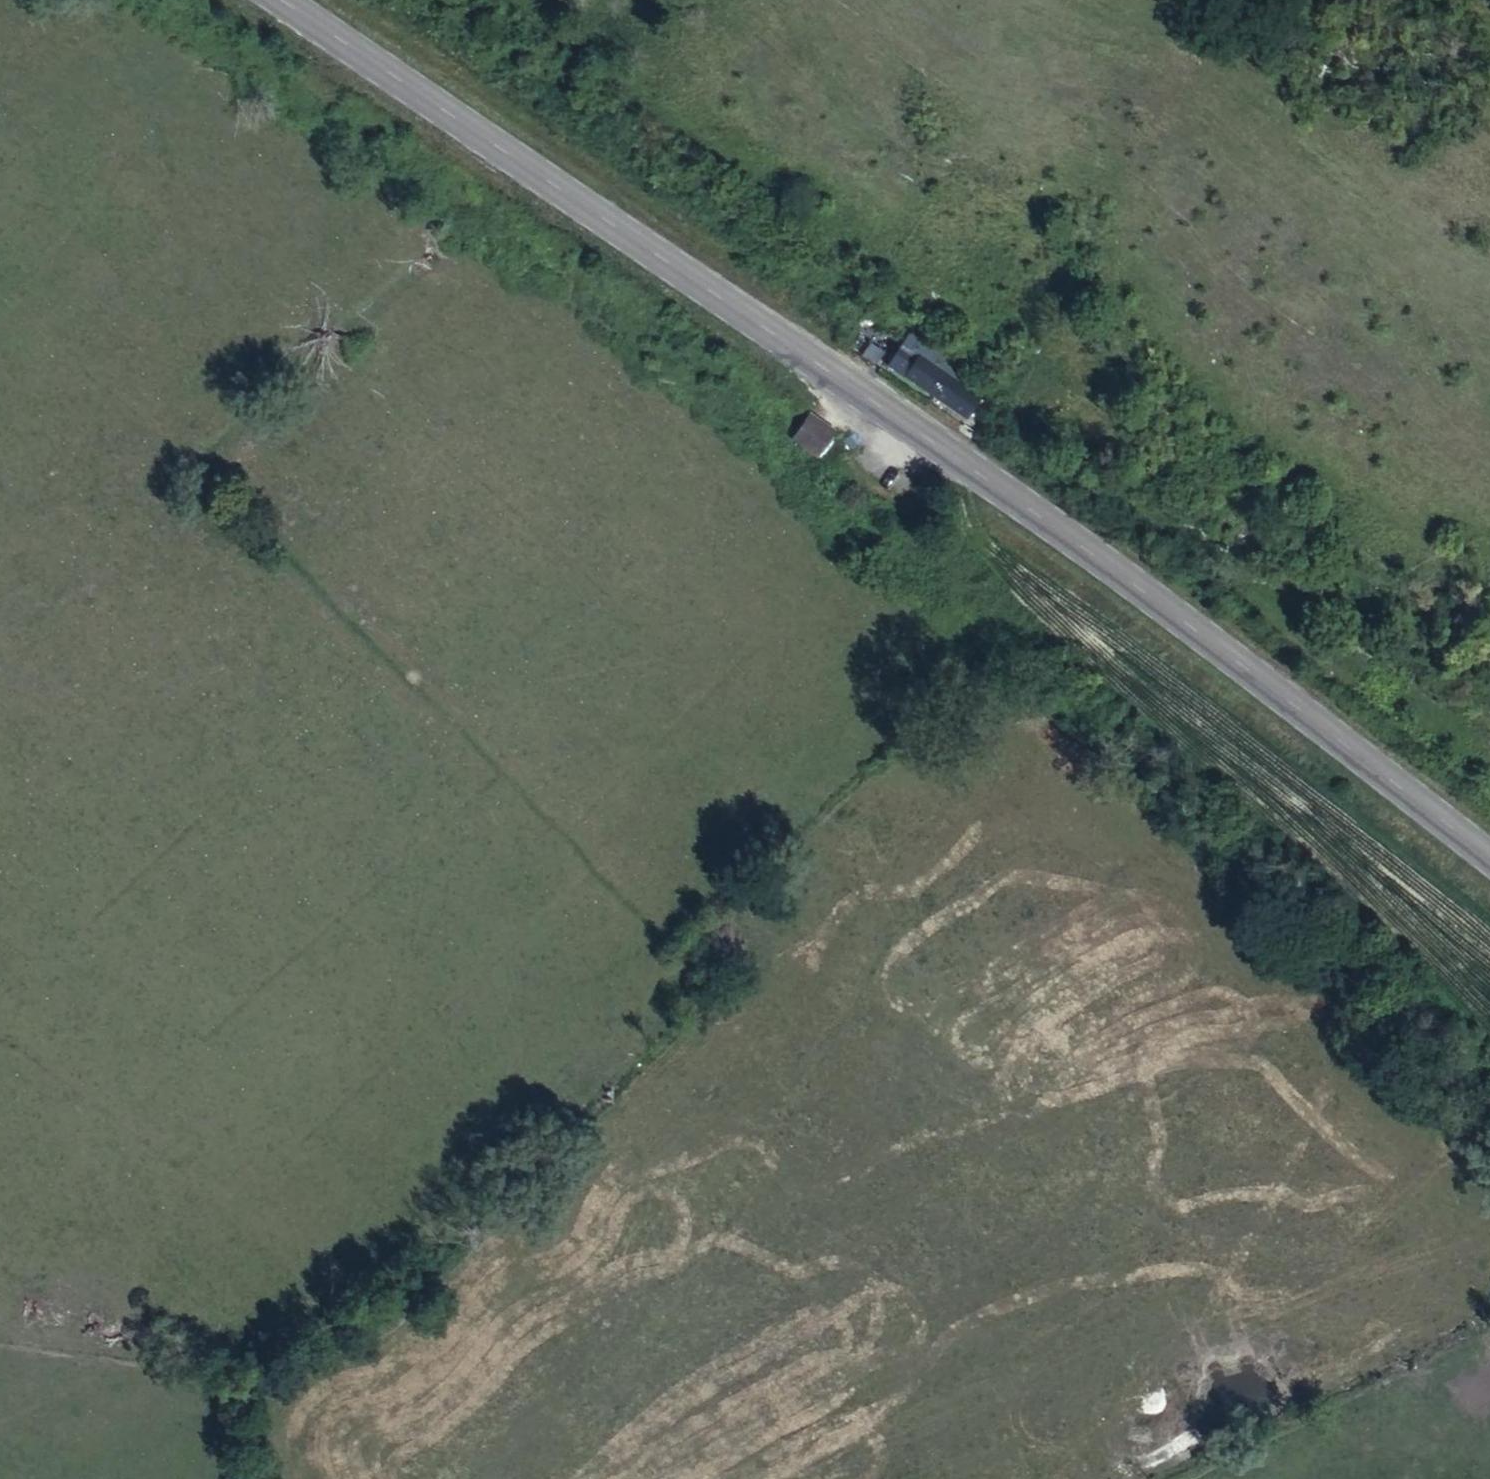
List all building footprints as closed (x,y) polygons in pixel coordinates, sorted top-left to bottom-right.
[(911,335),(904,344),(920,354),(926,345),(911,335)] [(982,397),(961,382),(967,373),(926,345),(920,354),(904,344),(890,365),(968,418),(982,397)] [(961,382),(982,397),(989,388),(967,373),(961,382)] [(792,439),(817,456),(834,431),(809,413),(792,439)]
